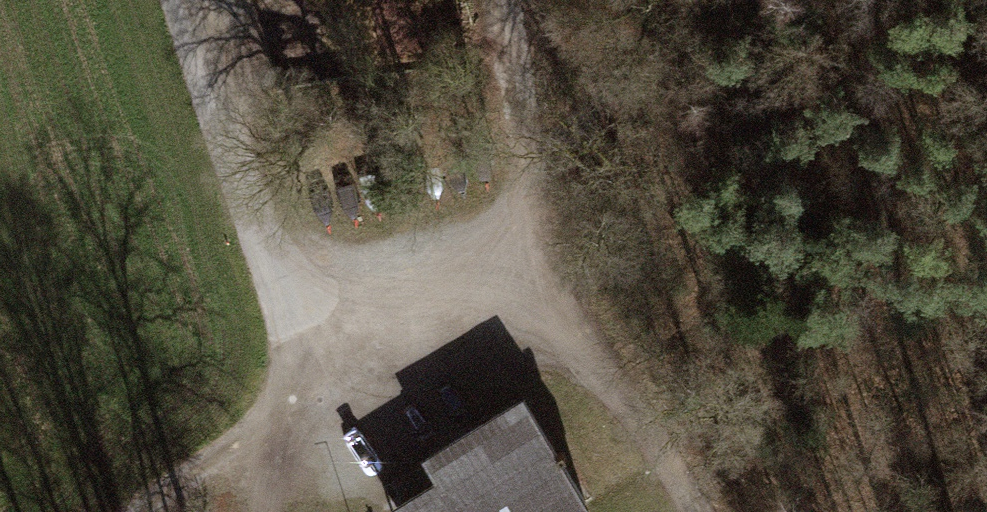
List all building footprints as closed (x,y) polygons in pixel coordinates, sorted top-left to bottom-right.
[(388,511),(389,511),(557,511),(583,496),(523,398),(425,458),(438,480),(388,511)]
